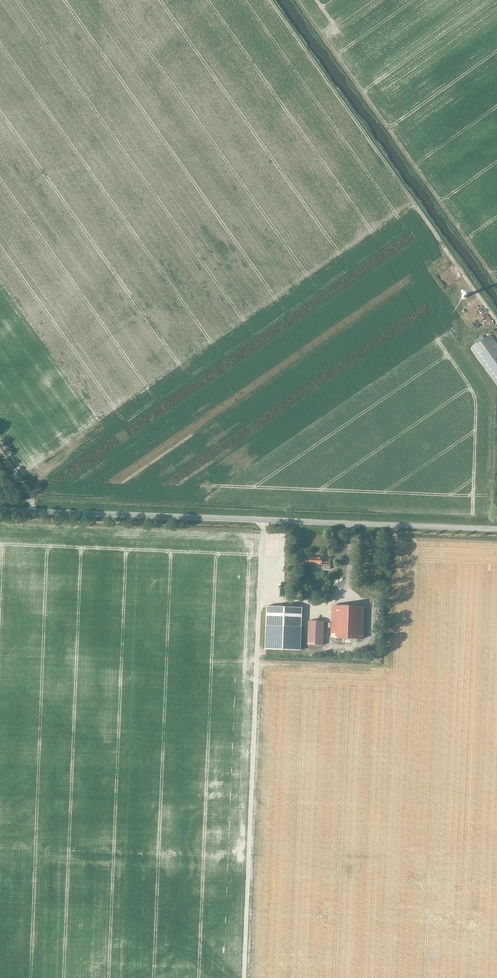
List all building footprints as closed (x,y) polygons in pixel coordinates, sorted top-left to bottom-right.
[(448,266),(454,279),(458,277),(452,264),(448,266)] [(490,335),(487,337),(484,339),(482,335),(479,337),(474,341),(477,344),(474,347),(471,349),(496,385),(496,344),(490,335)] [(323,561),(323,557),(310,557),(309,564),(322,565),(322,568),(330,569),(331,561),(323,561)] [(333,605),(331,638),(364,639),(365,606),(333,605)] [(303,607),(285,607),(267,606),(266,648),(301,649),(303,607)] [(308,645),(324,645),(324,621),(309,621),(308,645)]
